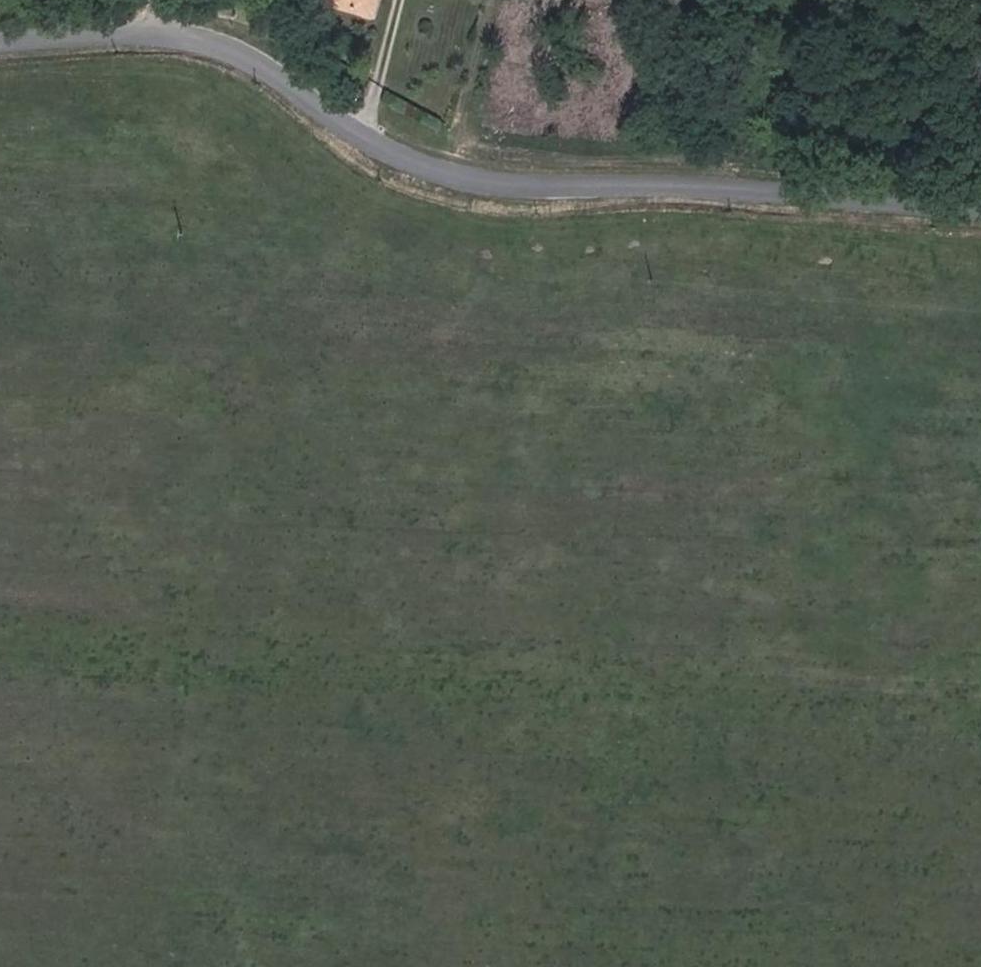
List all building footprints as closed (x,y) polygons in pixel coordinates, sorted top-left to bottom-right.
[(342,8),(382,20),(388,0),(344,0),(342,8)]
